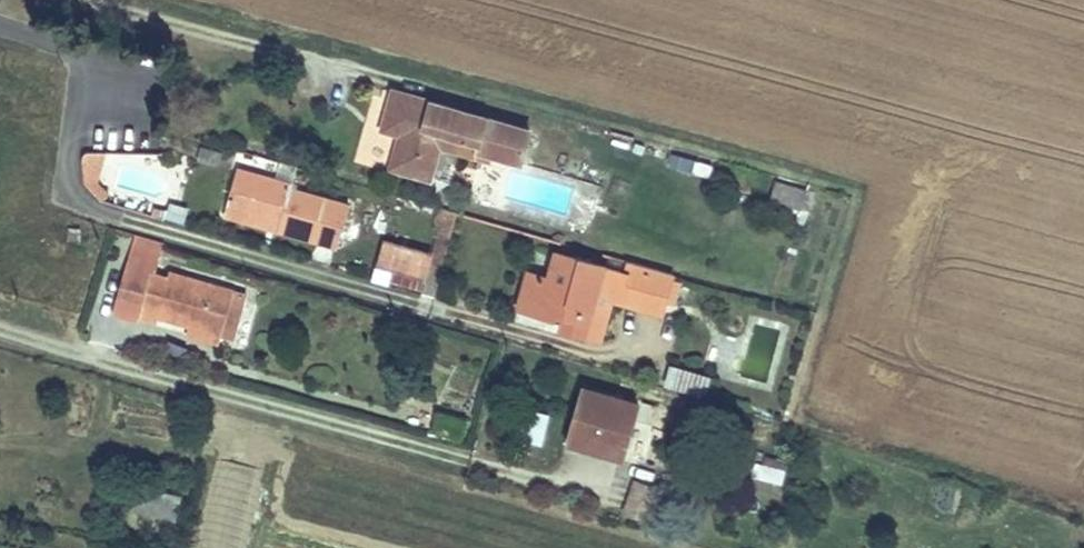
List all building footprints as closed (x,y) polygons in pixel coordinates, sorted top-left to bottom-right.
[(394,95),(384,136),(401,141),(392,174),(431,185),(444,136),(480,147),(478,155),(522,168),(531,136),(394,95)] [(82,175),(82,195),(104,194),(104,175),(82,175)] [(225,220),(243,226),(247,213),(283,223),(279,237),(314,248),(324,210),(292,200),(293,193),(238,176),(225,220)] [(767,203),(809,213),(814,190),(773,181),(767,203)] [(247,213),(243,226),(279,237),(283,223),(247,213)] [(381,238),(376,265),(428,275),(433,249),(381,238)] [(158,249),(135,242),(119,306),(142,313),(141,320),(159,325),(161,318),(204,330),(215,287),(171,275),(169,284),(150,280),(158,249)] [(670,328),(683,279),(635,266),(630,284),(561,264),(554,291),(532,285),(522,323),(555,332),(556,326),(565,328),(561,343),(605,355),(618,313),(670,328)] [(142,313),(119,306),(115,320),(139,325),(141,320),(142,313)] [(201,342),(204,330),(161,318),(159,325),(158,330),(201,342)] [(707,396),(712,372),(667,364),(663,388),(707,396)] [(586,398),(573,444),(598,451),(595,463),(603,466),(606,459),(623,464),(637,413),(586,398)] [(521,408),(517,438),(544,441),(548,412),(521,408)] [(598,451),(573,444),(570,456),(595,463),(598,451)] [(138,516),(179,518),(180,493),(139,491),(138,516)]
